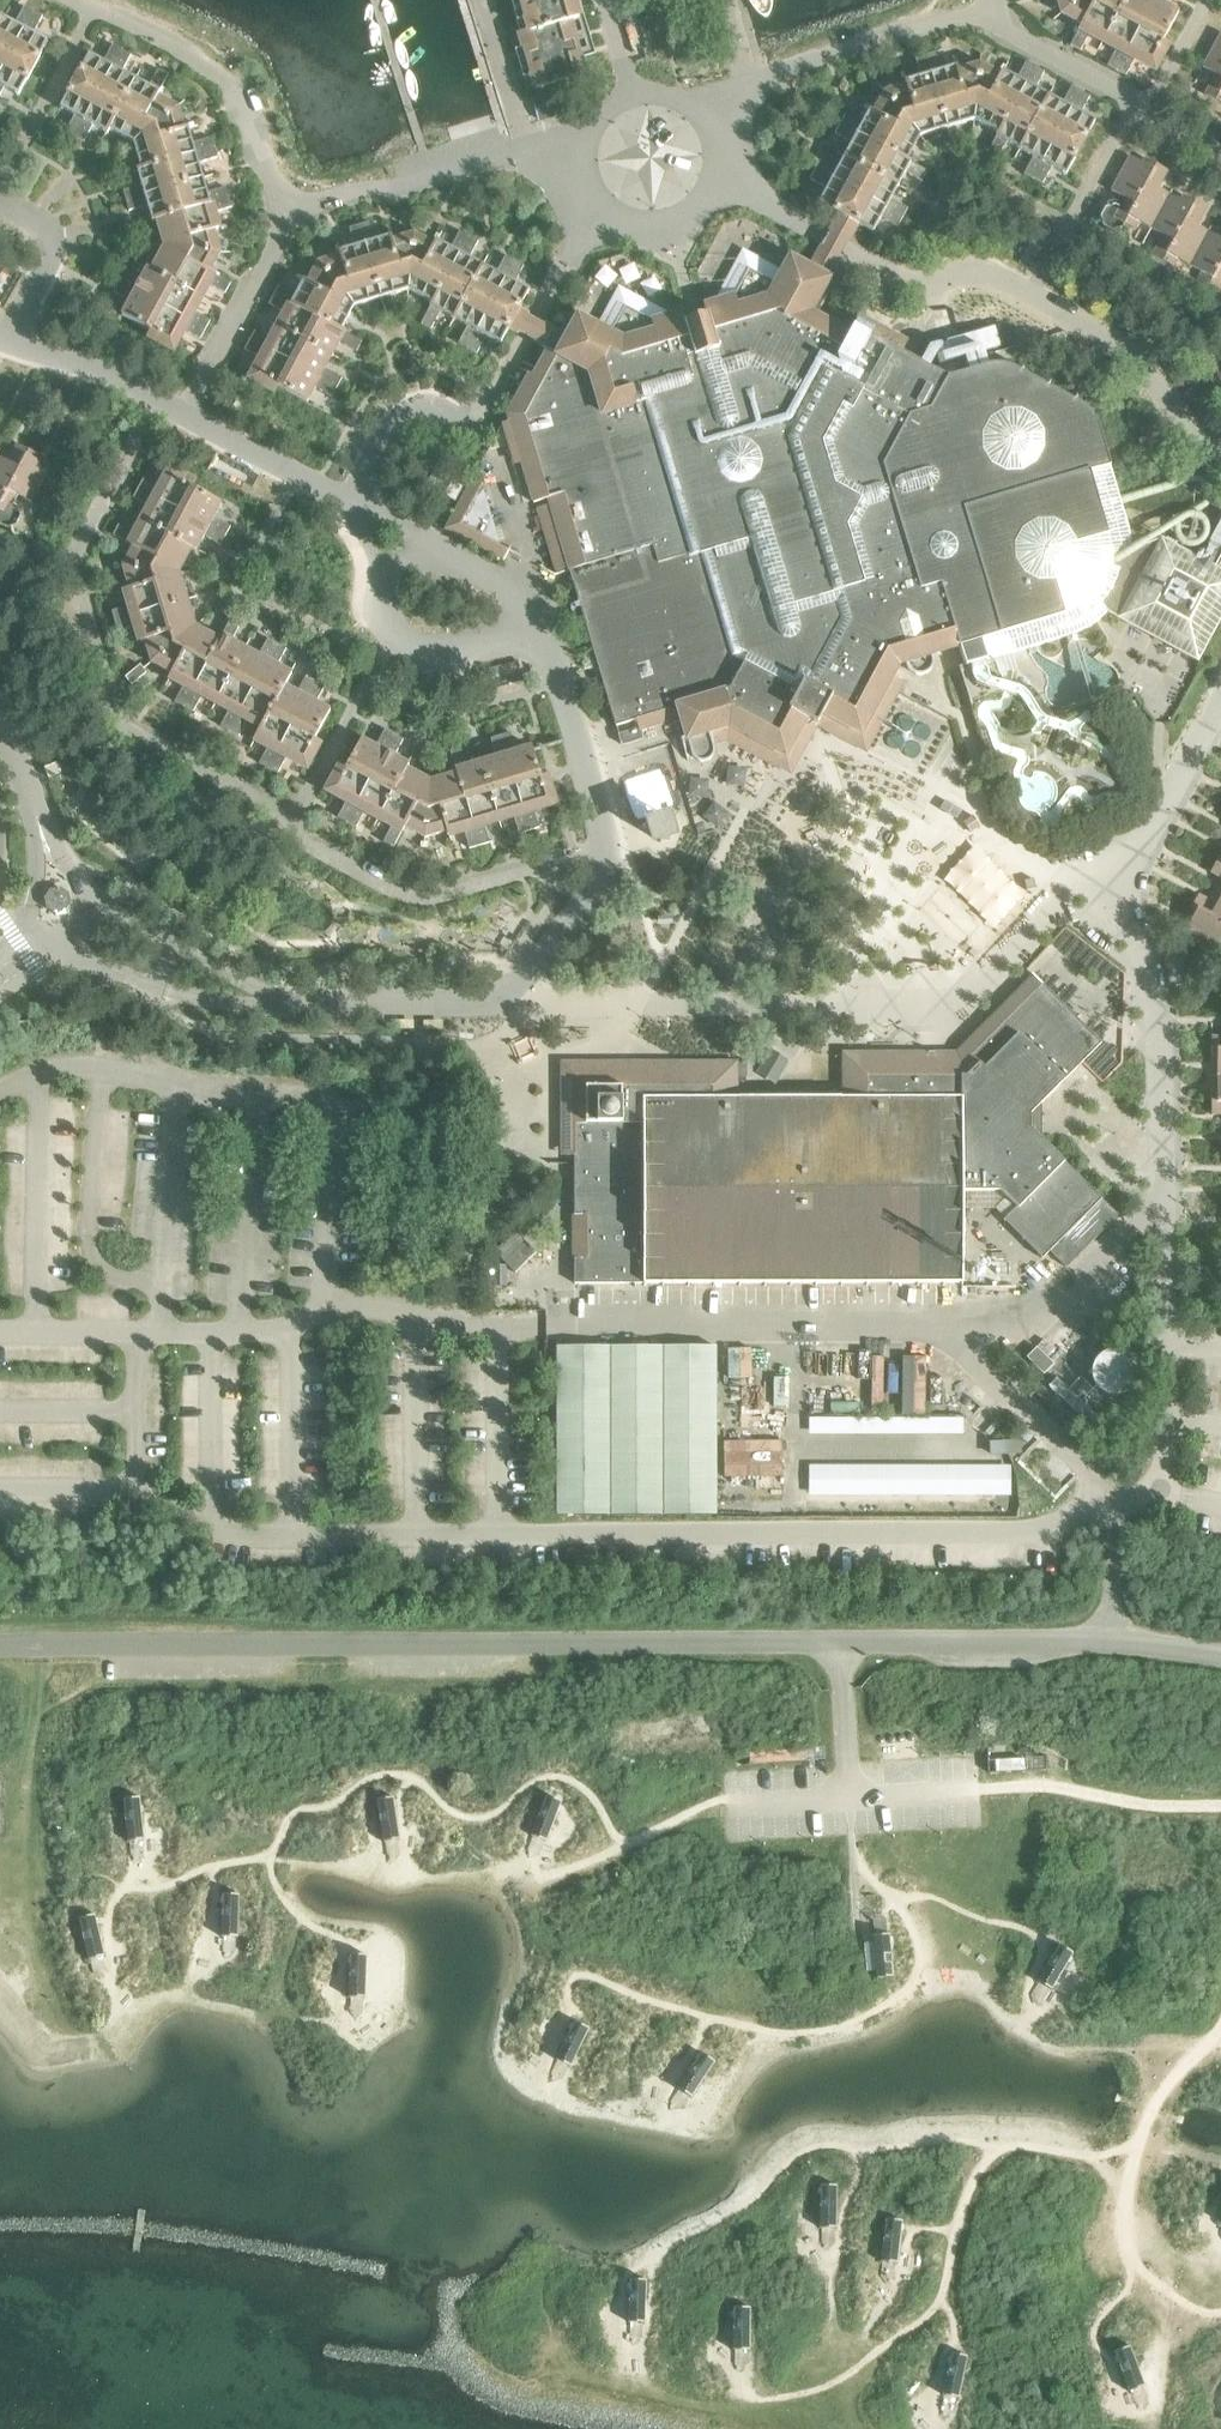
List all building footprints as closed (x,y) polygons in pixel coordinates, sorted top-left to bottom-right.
[(528,30),(519,33),(535,88),(584,74),(569,21),(578,18),(572,0),(519,0),(528,30)] [(1060,14),(1080,24),(1078,28),(1069,45),(1079,51),(1089,34),(1101,41),(1102,42),(1102,41),(1115,48),(1106,65),(1125,75),(1134,58),(1148,66),(1177,12),(1163,5),(1165,0),(1056,0),(1060,14)] [(3,87),(17,95),(25,81),(26,81),(39,56),(47,41),(33,33),(42,16),(23,6),(14,23),(0,16),(0,93),(3,87)] [(1214,100),(1220,87),(1220,33),(1202,67),(1215,74),(1204,95),(1214,100)] [(209,272),(220,252),(213,230),(218,229),(213,213),(231,207),(225,187),(207,192),(202,179),(203,179),(202,177),(198,163),(216,157),(210,137),(192,143),(187,127),(183,128),(176,106),(156,96),(159,92),(158,92),(167,75),(157,69),(148,86),(135,79),(136,79),(134,78),(121,72),(130,55),(112,45),(103,62),(88,54),(80,68),(66,93),(67,93),(59,108),(73,116),(64,133),(83,142),(92,125),(106,133),(109,130),(132,143),(140,168),(136,169),(141,185),(122,191),(128,211),(146,205),(151,222),(155,220),(163,246),(150,270),(147,267),(139,282),(122,273),(112,292),(129,301),(121,315),(175,344),(183,330),(199,339),(210,320),(192,311),(199,299),(200,299),(201,297),(200,297),(207,284),(224,294),(229,284),(212,274),(213,274),(209,272)] [(818,202),(832,210),(832,211),(857,225),(858,224),(872,232),(880,217),(896,226),(906,208),(890,199),(896,186),(897,187),(898,185),(897,185),(904,172),(921,181),(927,171),(910,162),(910,161),(906,159),(919,136),(945,128),(945,129),(947,128),(973,120),(997,133),(994,136),(995,137),(986,154),(996,159),(1005,142),(1018,149),(1017,149),(1019,150),(1032,157),(1023,174),(1041,184),(1050,167),(1065,175),(1087,135),(1086,135),(1094,121),(1079,113),(1089,96),(1070,86),(1061,103),(1048,96),(1049,96),(1047,95),(1034,88),(1043,71),(1025,61),(1016,78),(1001,70),(999,74),(979,63),(957,70),(956,65),(940,70),(934,52),(914,58),(919,76),(904,81),(905,85),(883,91),(872,111),(869,110),(860,124),(844,115),(834,133),(850,143),(844,155),(843,155),(842,156),(843,157),(835,169),(819,160),(809,179),(825,188),(818,202)] [(1104,207),(1099,216),(1102,225),(1111,230),(1120,228),(1123,224),(1155,165),(1143,158),(1141,163),(1129,157),(1110,191),(1123,198),(1118,207),(1114,204),(1104,207)] [(1137,222),(1149,228),(1168,194),(1157,188),(1166,170),(1155,164),(1155,165),(1123,224),(1133,229),(1137,222)] [(1151,255),(1161,261),(1194,202),(1182,195),(1180,201),(1168,194),(1149,228),(1162,235),(1151,255)] [(1176,259),(1188,266),(1207,232),(1195,226),(1205,208),(1194,202),(1161,261),(1172,267),(1176,259)] [(857,225),(832,211),(802,264),(827,278),(857,225)] [(243,349),(260,358),(252,373),(306,402),(314,388),(331,397),(341,378),(324,369),(331,356),(332,355),(332,354),(338,342),(356,351),(361,341),(344,332),(344,331),(341,330),(353,306),(379,298),(379,299),(382,298),(381,297),(407,290),(430,302),(429,306),(429,307),(420,323),(430,329),(439,312),(452,319),(453,320),(453,319),(466,326),(457,343),(476,353),(485,336),(499,344),(507,330),(509,326),(519,307),(528,290),(514,283),(523,265),(504,255),(495,272),(483,265),(481,264),(481,265),(468,258),(477,241),(459,231),(450,248),(435,240),(433,244),(413,233),(391,239),(390,235),(374,240),(369,222),(348,228),(354,246),(338,251),(339,255),(317,261),(306,282),(303,279),(294,294),(278,285),(268,304),(285,313),(278,326),(277,325),(276,327),(277,327),(270,340),(253,331),(243,349)] [(1207,285),(1220,259),(1220,232),(1218,238),(1207,232),(1188,266),(1200,272),(1196,280),(1207,285)] [(496,438),(506,443),(512,465),(519,463),(530,501),(549,496),(617,725),(637,719),(639,728),(617,734),(621,745),(642,740),(639,731),(640,730),(681,718),(692,752),(693,758),(696,760),(701,762),(707,762),(709,760),(711,758),(713,756),(714,752),(713,746),(709,733),(728,728),(787,756),(805,719),(816,724),(823,713),(861,733),(896,669),(899,671),(901,673),(905,674),(910,675),(916,675),(920,676),(926,674),(929,671),(932,667),(933,661),(931,654),(960,647),(965,665),(985,659),(989,668),(992,675),(993,677),(997,676),(1015,670),(1010,652),(1036,644),(1069,633),(1083,629),(1091,624),(1105,612),(1197,661),(1220,616),(1220,553),(1212,570),(1155,540),(1131,550),(1128,536),(1109,465),(1095,420),(1091,415),(1088,412),(1085,408),(1081,404),(1011,368),(1005,366),(1001,365),(996,365),(947,377),(927,366),(934,353),(916,345),(910,357),(900,351),(906,341),(859,315),(849,334),(810,314),(829,279),(791,257),(784,272),(744,250),(718,302),(702,307),(704,314),(694,317),(683,320),(681,313),(671,316),(620,287),(597,326),(579,316),(568,334),(554,327),(544,348),(547,349),(533,374),(530,374),(507,414),(509,421),(504,423),(496,438)] [(1207,285),(1217,291),(1220,285),(1220,259),(1207,285)] [(509,326),(544,345),(554,327),(519,307),(509,326)] [(216,402),(230,410),(236,399),(221,391),(216,402)] [(28,450),(17,444),(7,462),(0,458),(0,502),(28,450)] [(6,528),(17,525),(22,516),(19,507),(13,504),(17,495),(30,502),(49,468),(37,461),(39,456),(28,450),(0,502),(0,525),(6,528)] [(433,466),(424,483),(438,491),(447,474),(433,466)] [(485,475),(474,469),(444,528),(502,559),(507,549),(498,543),(481,484),(485,475)] [(220,726),(238,736),(247,719),(260,726),(253,739),(267,747),(258,763),(277,773),(286,756),(300,764),(329,710),(315,702),(324,686),(305,676),(296,692),(284,686),(291,673),(276,665),(285,648),(267,638),(257,655),(245,648),(244,647),(243,647),(231,641),(240,624),(230,619),(221,635),(220,635),(218,639),(195,626),(187,600),(187,598),(186,598),(178,572),(191,549),(195,550),(203,536),(220,545),(230,527),(213,517),(221,503),(166,474),(159,488),(142,479),(132,498),(149,507),(142,519),(141,519),(141,521),(134,534),(117,525),(112,535),(129,544),(132,546),(121,566),(128,588),(124,589),(129,605),(110,611),(117,631),(135,626),(140,642),(144,641),(150,662),(170,673),(168,677),(183,685),(174,701),(192,712),(201,695),(214,701),(214,702),(215,703),(216,702),(229,709),(220,726)] [(451,478),(442,493),(455,500),(463,485),(451,478)] [(91,568),(111,570),(112,561),(92,559),(91,568)] [(124,677),(130,685),(145,673),(139,665),(124,677)] [(393,756),(402,739),(384,729),(374,746),(360,738),(331,793),(346,800),(337,817),(355,827),(364,810),(377,817),(376,817),(378,818),(391,825),(382,841),(392,847),(401,830),(402,830),(404,827),(424,838),(445,831),(447,835),(463,830),(468,849),(488,842),(483,824),(497,820),(499,820),(499,819),(512,815),(518,834),(538,828),(533,809),(548,805),(530,746),(515,750),(509,732),(489,738),(495,757),(481,761),(480,760),(479,761),(465,765),(460,747),(449,750),(454,769),(455,773),(430,781),(406,768),(408,764),(393,756)] [(416,867),(426,868),(428,849),(418,848),(416,867)] [(1216,861),(1209,872),(1220,878),(1220,864),(1216,861)] [(49,893),(43,901),(45,911),(53,917),(63,915),(69,907),(67,897),(59,891),(49,893)] [(1191,906),(1220,922),(1220,893),(1215,904),(1197,895),(1191,906)] [(1191,906),(1185,918),(1190,920),(1183,933),(1217,951),(1220,944),(1220,922),(1191,906)] [(735,1064),(563,1062),(559,1160),(573,1160),(574,1283),(960,1284),(961,1188),(1000,1188),(1017,1205),(1003,1220),(1041,1258),(1048,1251),(1066,1267),(1117,1214),(1040,1139),(1040,1120),(1040,1103),(1100,1043),(1041,982),(961,1064),(915,1065),(894,1066),(894,1055),(845,1055),(846,1099),(734,1099),(735,1064)] [(1210,1049),(1220,1049),(1220,1037),(1210,1037),(1210,1049)] [(1216,1075),(1220,1075),(1220,1049),(1210,1049),(1210,1062),(1216,1062),(1216,1075)] [(769,1051),(755,1073),(774,1084),(787,1062),(769,1051)] [(750,1077),(751,1064),(738,1064),(737,1076),(750,1077)] [(1210,1101),(1220,1101),(1220,1075),(1216,1075),(1216,1088),(1210,1088),(1210,1101)] [(1210,1101),(1210,1114),(1220,1114),(1220,1101),(1210,1101)] [(493,1254),(515,1274),(535,1252),(513,1232),(493,1254)] [(714,1346),(554,1346),(554,1514),(714,1513),(714,1346)] [(1034,1350),(1025,1359),(1042,1376),(1051,1366),(1034,1350)] [(1017,1443),(989,1444),(990,1458),(1017,1457),(1017,1443)] [(658,1726),(644,1728),(646,1739),(661,1737),(658,1726)] [(1024,1760),(994,1761),(994,1773),(1024,1772),(1024,1760)] [(544,1797),(530,1834),(545,1840),(559,1801),(547,1796),(544,1795),(544,1797)] [(138,1796),(122,1798),(123,1805),(126,1838),(141,1837),(138,1805),(138,1796)] [(392,1797),(376,1799),(379,1818),(382,1839),(397,1837),(393,1806),(392,1797)] [(220,1893),(218,1935),(235,1935),(237,1894),(220,1893)] [(92,1914),(76,1918),(85,1957),(101,1954),(92,1914)] [(888,1934),(871,1935),(875,1979),(892,1977),(888,1934)] [(1058,1945),(1037,1981),(1050,1989),(1072,1953),(1058,1945)] [(364,1954),(349,1954),(348,1995),(363,1996),(364,1954)] [(572,2020),(554,2057),(568,2064),(587,2027),(572,2020)] [(700,2052),(676,2086),(689,2095),(712,2061),(700,2052)] [(834,2185),(819,2185),(819,2190),(818,2210),(818,2226),(834,2226),(834,2191),(834,2185)] [(880,2256),(879,2260),(895,2262),(899,2226),(900,2220),(884,2218),(883,2223),(880,2256)] [(628,2279),(627,2320),(629,2320),(643,2320),(643,2295),(644,2280),(628,2279)] [(732,2329),(731,2348),(747,2349),(748,2325),(748,2307),(732,2306),(732,2329)] [(1128,2346),(1113,2351),(1127,2391),(1142,2385),(1128,2346)] [(949,2352),(940,2393),(956,2396),(965,2356),(949,2352)]
